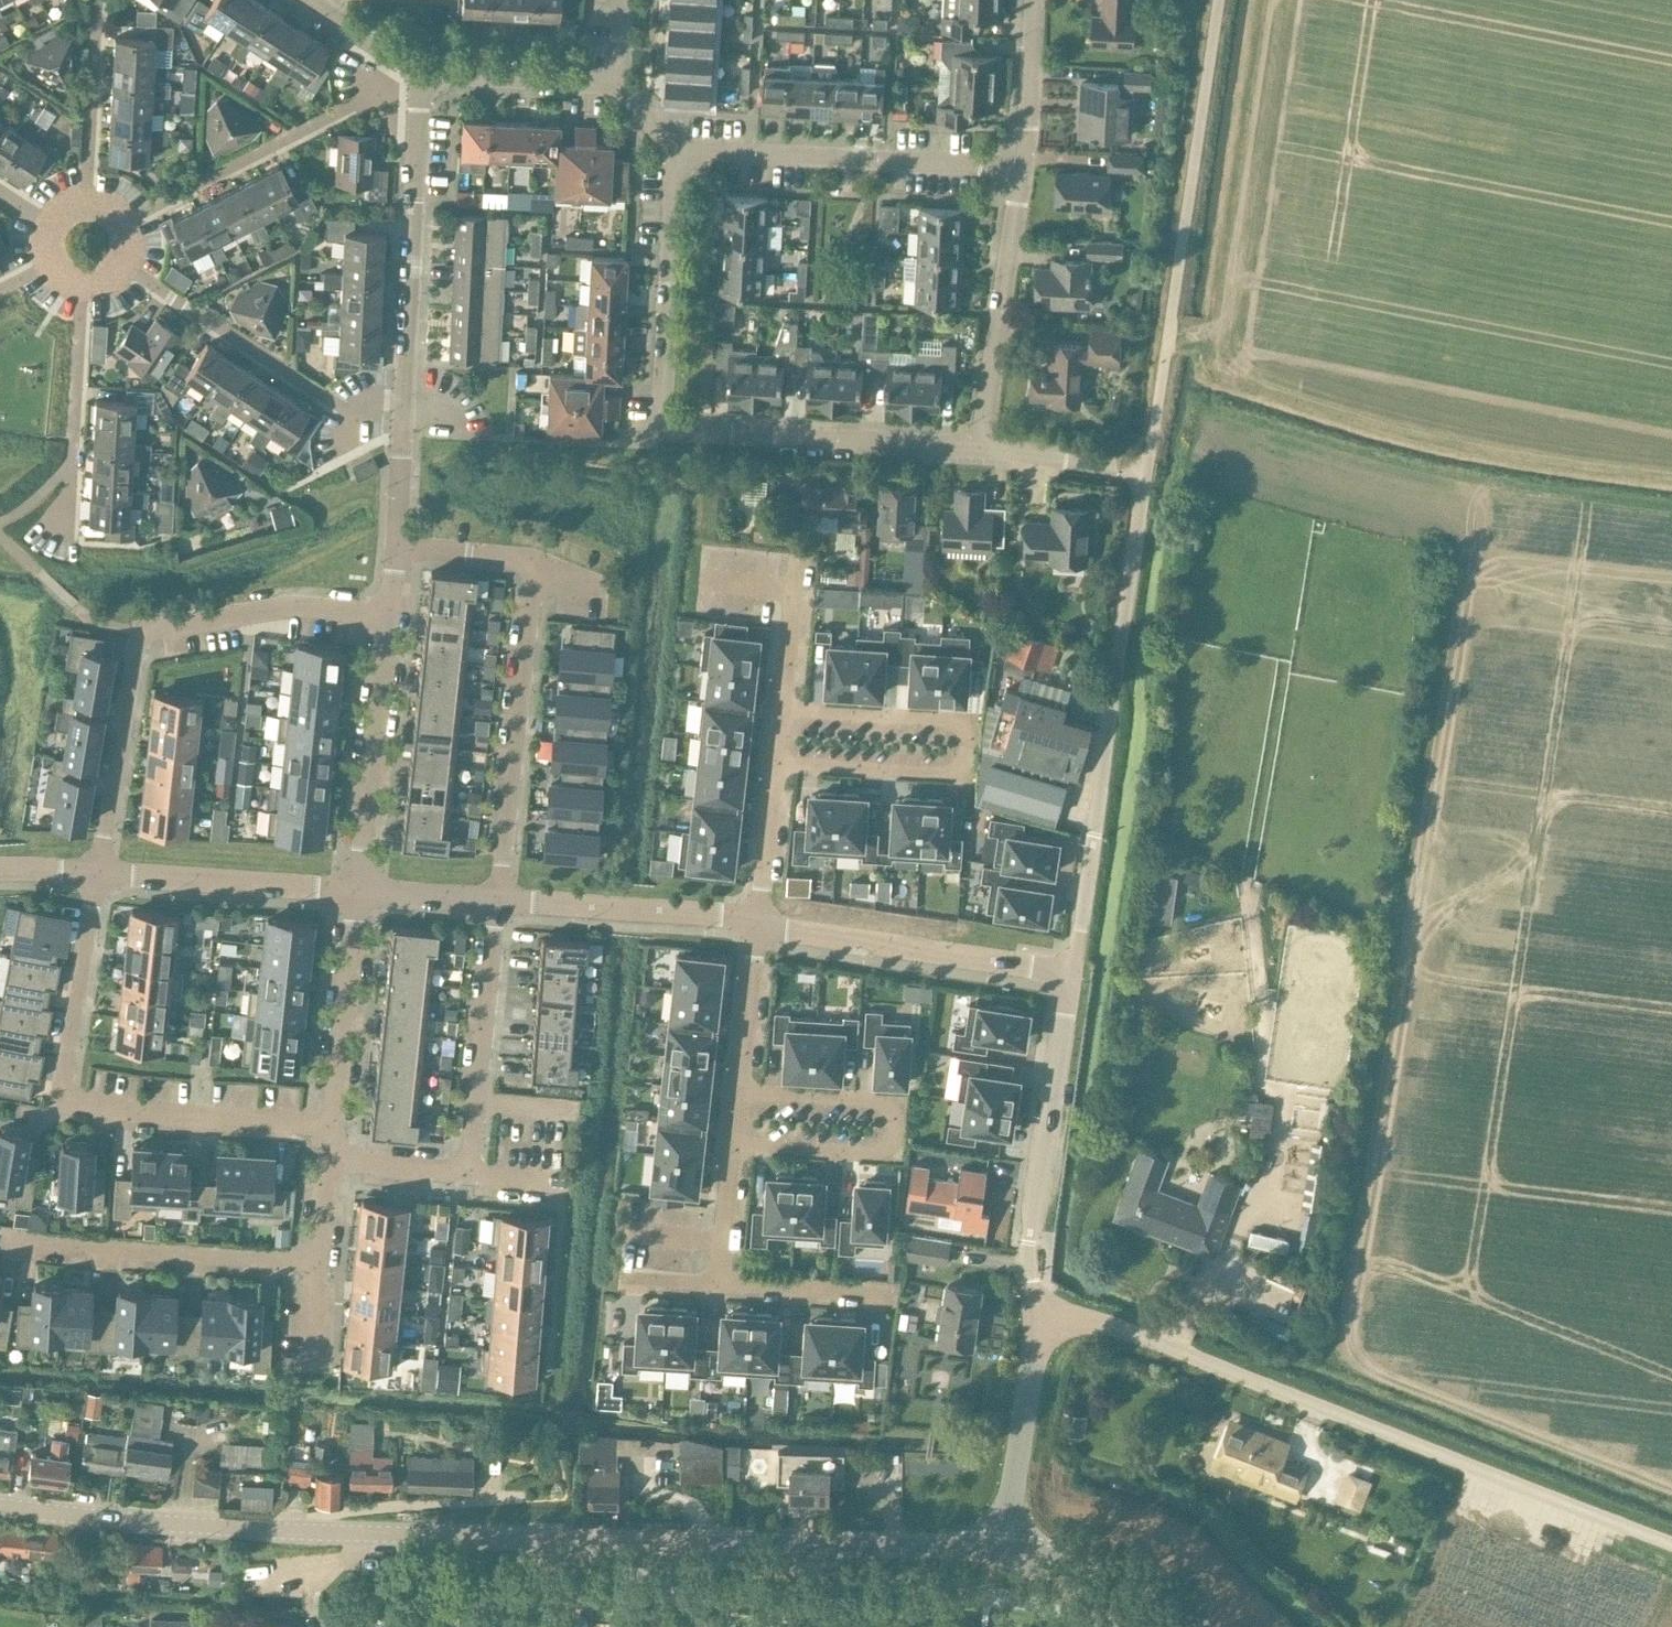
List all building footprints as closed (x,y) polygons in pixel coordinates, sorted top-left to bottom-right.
[(191,0),(161,0),(158,5),(179,19),(191,0)] [(242,0),(212,0),(209,5),(201,0),(195,0),(181,21),(200,34),(211,18),(224,27),(242,0)] [(265,7),(255,0),(242,0),(224,27),(238,36),(228,51),(234,55),(265,7)] [(487,0),(461,0),(461,11),(486,12),(487,0)] [(486,12),(509,14),(510,0),(487,0),(486,12)] [(535,0),(510,0),(509,14),(534,15),(535,0)] [(534,15),(557,16),(558,0),(535,0),(534,15)] [(717,1),(698,0),(671,0),(670,13),(716,16),(717,1)] [(1001,0),(944,0),(943,11),(942,28),(978,30),(982,27),(982,18),(1003,19),(1003,7),(1000,7),(1001,0)] [(1132,0),(1102,0),(1101,15),(1093,14),(1091,45),(1133,47),(1134,17),(1131,16),(1132,0)] [(264,53),(286,20),(265,7),(234,55),(240,59),(250,44),(264,53)] [(792,22),(793,13),(778,12),(777,21),(792,22)] [(715,28),(716,16),(670,13),(670,25),(715,28)] [(751,40),(753,13),(745,13),(743,39),(751,40)] [(793,13),(792,22),(805,23),(806,13),(793,13)] [(34,14),(24,19),(29,28),(38,23),(34,14)] [(838,25),(839,15),(825,14),(825,24),(838,25)] [(839,15),(838,25),(853,25),(853,16),(839,15)] [(911,15),(910,31),(919,31),(920,15),(911,15)] [(887,27),(888,18),(874,17),(873,26),(887,27)] [(274,82),(306,33),(286,20),(264,53),(278,62),(267,78),(269,79),(264,88),(267,90),(273,81),(274,82)] [(113,62),(152,64),(169,64),(170,47),(171,47),(171,40),(187,41),(177,23),(172,25),(145,24),(144,38),(114,37),(113,62)] [(714,41),(715,28),(670,25),(669,39),(714,41)] [(791,39),(792,29),(777,28),(777,38),(791,39)] [(792,29),(791,39),(804,40),(805,30),(792,29)] [(837,41),(838,32),(825,31),(824,41),(837,41)] [(838,32),(837,41),(851,42),(852,33),(838,32)] [(0,35),(0,47),(9,42),(4,33),(0,35)] [(306,33),(274,82),(280,86),(290,70),(304,78),(301,83),(314,91),(328,68),(317,61),(326,46),(306,33)] [(52,87),(76,74),(77,48),(54,34),(31,46),(30,72),(52,87)] [(886,44),(887,34),(873,34),(872,43),(886,44)] [(934,38),(933,55),(940,55),(941,39),(934,38)] [(714,54),(714,41),(669,39),(668,52),(714,54)] [(951,80),(996,82),(997,67),(1000,67),(1001,56),(971,55),(972,41),(941,39),(940,55),(940,56),(950,67),(952,67),(951,80)] [(713,68),(714,54),(668,52),(667,66),(713,68)] [(214,55),(206,67),(218,75),(226,63),(214,55)] [(151,79),(152,64),(113,62),(111,85),(169,88),(180,88),(180,79),(169,78),(169,80),(151,79)] [(811,112),(813,63),(790,62),(790,75),(789,75),(788,110),(811,112)] [(834,113),(835,77),(836,64),(813,63),(811,112),(834,113)] [(182,65),(181,88),(185,89),(194,89),(195,65),(182,65)] [(788,110),(789,75),(787,75),(787,66),(765,65),(765,74),(764,74),(762,109),(788,110)] [(712,80),(713,68),(667,66),(666,78),(712,80)] [(748,92),(750,66),(742,66),(741,92),(748,92)] [(860,79),(858,114),(882,115),(884,80),(885,69),(875,68),(875,79),(860,79)] [(1124,84),(1124,88),(1130,88),(1150,89),(1151,71),(1125,69),(1124,84)] [(232,83),(241,89),(242,87),(248,79),(238,73),(232,83)] [(248,79),(242,87),(253,94),(260,85),(248,77),(248,79)] [(858,114),(860,79),(835,77),(834,113),(858,114)] [(711,92),(712,80),(666,78),(665,90),(711,92)] [(995,97),(996,82),(951,80),(951,91),(949,91),(938,101),(937,118),(971,120),(977,114),(977,107),(998,108),(998,97),(995,97)] [(3,100),(10,88),(1,82),(0,84),(0,98),(3,100)] [(1082,83),(1079,134),(1115,136),(1127,137),(1129,94),(1119,94),(1119,88),(1120,84),(1117,84),(1082,83)] [(168,95),(169,88),(111,85),(110,110),(149,111),(150,94),(168,95)] [(710,104),(711,92),(665,90),(665,101),(710,104)] [(228,151),(251,139),(252,112),(230,98),(206,111),(205,136),(228,151)] [(893,102),(892,117),(904,117),(905,103),(904,103),(904,99),(894,98),(894,102),(893,102)] [(42,107),(39,105),(33,107),(27,115),(26,115),(16,130),(4,122),(0,128),(0,167),(2,168),(42,107)] [(42,107),(2,168),(23,181),(32,167),(44,174),(58,152),(46,143),(43,148),(29,138),(39,123),(45,127),(55,113),(43,105),(42,107)] [(148,126),(149,111),(110,110),(109,133),(166,136),(166,135),(178,136),(178,128),(167,128),(148,126)] [(485,156),(487,120),(462,119),(460,155),(485,156)] [(508,157),(511,121),(487,120),(485,156),(508,157)] [(532,158),(534,123),(511,121),(508,157),(532,158)] [(557,142),(558,142),(558,124),(534,123),(532,158),(555,160),(555,159),(556,159),(557,142)] [(555,159),(555,160),(553,192),(553,195),(554,195),(608,197),(625,198),(626,198),(628,159),(610,158),(611,145),(594,144),(594,126),(574,125),(573,143),(558,142),(557,142),(556,159),(555,159)] [(166,143),(166,136),(109,133),(108,157),(147,159),(148,141),(166,143)] [(385,198),(386,168),(369,167),(371,137),(340,135),(337,180),(368,182),(367,198),(385,198)] [(179,136),(178,148),(190,149),(191,149),(191,136),(179,136)] [(1142,167),(1142,154),(1109,152),(1109,166),(1142,167)] [(256,176),(274,211),(289,203),(297,219),(317,209),(305,185),(292,191),(279,164),(256,176)] [(1106,206),(1108,173),(1056,170),(1054,203),(1106,206)] [(260,218),(274,211),(256,176),(235,187),(261,238),(268,234),(260,218)] [(255,241),(261,238),(235,187),(213,197),(231,232),(247,225),(255,241)] [(455,200),(455,203),(482,204),(482,201),(482,190),(456,188),(455,200)] [(482,201),(482,204),(506,206),(506,203),(507,190),(498,189),(482,188),(482,190),(482,201)] [(518,190),(517,206),(529,207),(529,204),(530,192),(530,191),(518,190)] [(553,205),(554,195),(553,195),(553,192),(530,191),(530,192),(529,204),(553,205)] [(724,220),(767,222),(769,198),(726,195),(724,220)] [(218,239),(231,232),(213,197),(192,208),(218,260),(226,256),(218,239)] [(879,228),(887,229),(898,230),(899,205),(880,204),(879,228)] [(919,230),(962,233),(964,209),(920,206),(919,230)] [(212,263),(218,260),(192,208),(171,219),(179,235),(167,241),(174,255),(171,257),(175,266),(179,264),(179,265),(192,258),(190,254),(204,246),(212,263)] [(456,213),(455,237),(484,239),(503,240),(505,216),(485,215),(456,213)] [(800,224),(809,224),(810,213),(801,213),(800,224)] [(342,256),(381,258),(383,233),(353,232),(354,218),(326,216),(325,226),(325,238),(343,239),(342,256)] [(766,246),(767,222),(724,220),(723,243),(766,246)] [(808,236),(809,224),(800,224),(799,236),(808,236)] [(887,241),(887,229),(879,228),(878,240),(887,241)] [(529,242),(540,242),(541,229),(530,229),(529,242)] [(961,257),(962,233),(919,230),(917,255),(961,257)] [(592,247),(592,237),(564,235),(564,245),(592,247)] [(455,239),(454,261),(483,263),(502,264),(503,243),(503,240),(484,239),(455,237),(455,239)] [(1123,258),(1124,240),(1087,238),(1086,256),(1123,258)] [(539,255),(540,242),(529,242),(528,254),(539,255)] [(765,270),(766,246),(723,243),(722,268),(765,270)] [(266,247),(258,251),(264,264),(269,262),(272,260),(267,250),(266,247)] [(555,265),(556,251),(546,251),(545,265),(555,265)] [(300,254),(298,270),(309,270),(309,254),(300,254)] [(960,281),(961,257),(917,255),(916,278),(960,281)] [(380,282),(381,258),(342,256),(341,272),(323,271),(322,279),(323,279),(380,282)] [(589,280),(623,282),(625,257),(590,256),(589,280)] [(1089,269),(1089,259),(1054,257),(1054,266),(1038,265),(1036,310),(1041,310),(1041,302),(1089,304),(1090,269),(1089,269)] [(797,272),(806,272),(807,261),(798,260),(797,272)] [(454,264),(452,285),(481,287),(501,288),(502,267),(502,264),(483,263),(454,261),(454,264)] [(169,266),(163,275),(182,289),(190,278),(187,275),(171,264),(169,266)] [(237,265),(227,270),(232,279),(241,274),(237,265)] [(876,276),(885,277),(886,265),(877,265),(876,276)] [(763,294),(765,270),(722,268),(720,292),(763,294)] [(806,284),(806,272),(797,272),(797,283),(806,284)] [(884,288),(885,277),(876,276),(875,287),(884,288)] [(526,289),(538,290),(538,277),(527,277),(526,289)] [(958,305),(960,281),(916,278),(915,303),(958,305)] [(315,279),(315,287),(323,287),(323,286),(323,279),(322,279),(321,279),(315,279)] [(380,282),(323,279),(323,286),(341,287),(340,304),(379,306),(380,282)] [(622,306),(623,282),(589,280),(587,304),(622,306)] [(258,334),(281,322),(283,295),(260,281),(237,293),(236,320),(258,334)] [(452,289),(451,309),(480,310),(500,311),(501,291),(501,288),(481,287),(452,285),(452,289)] [(543,302),(553,302),(554,287),(544,287),(543,302)] [(537,302),(538,290),(526,289),(526,302),(537,302)] [(553,316),(553,302),(543,302),(542,315),(553,316)] [(378,330),(379,306),(340,304),(339,319),(321,318),(321,320),(306,319),(306,324),(320,325),(320,327),(378,330)] [(621,330),(622,306),(587,304),(586,326),(573,326),(573,327),(621,330)] [(451,312),(450,332),(479,334),(498,335),(499,315),(500,311),(480,310),(451,309),(451,312)] [(924,313),(919,317),(919,323),(924,327),(930,324),(930,317),(924,313)] [(180,335),(156,319),(147,334),(132,324),(116,348),(130,358),(129,360),(154,376),(180,335)] [(794,371),(796,322),(784,321),(772,356),(757,355),(757,350),(756,350),(753,401),(768,402),(768,400),(781,401),(782,370),(794,371)] [(831,405),(833,359),(822,358),(822,354),(818,350),(810,350),(810,347),(797,346),(798,323),(796,322),(794,371),(809,372),(807,402),(819,402),(819,405),(831,405)] [(91,323),(90,335),(106,335),(106,323),(91,323)] [(524,336),(535,337),(536,325),(524,324),(524,336)] [(376,353),(378,330),(320,327),(320,333),(338,335),(337,350),(332,350),(332,365),(381,368),(381,353),(376,353)] [(620,353),(621,330),(573,327),(572,350),(584,351),(584,352),(620,353)] [(296,328),(295,348),(308,349),(309,329),(296,328)] [(1118,363),(1119,330),(1091,329),(1090,346),(1052,345),(1051,371),(1033,370),(1032,395),(1050,396),(1050,402),(1077,403),(1080,360),(1118,363)] [(862,331),(862,344),(876,345),(877,331),(862,331)] [(450,334),(448,357),(477,359),(497,360),(498,338),(498,335),(479,334),(450,332),(450,334)] [(540,349),(551,350),(551,349),(557,349),(557,336),(541,335),(540,349)] [(534,350),(535,337),(524,336),(523,349),(534,350)] [(753,401),(756,350),(732,348),(732,341),(718,340),(716,367),(729,368),(728,398),(740,399),(740,400),(753,401)] [(204,389),(226,356),(206,343),(190,366),(178,359),(162,383),(181,396),(191,380),(204,389)] [(912,363),(910,410),(927,411),(927,408),(939,409),(941,379),(954,380),(956,344),(941,343),(940,352),(915,351),(915,363),(912,363)] [(551,364),(551,350),(540,349),(540,363),(551,364)] [(872,379),(873,350),(860,349),(859,360),(833,359),(831,405),(848,407),(848,404),(860,404),(861,383),(868,384),(872,379)] [(910,410),(912,363),(890,362),(891,351),(873,350),(872,379),(875,376),(888,376),(886,406),(898,407),(898,409),(910,410)] [(618,378),(620,353),(584,352),(584,354),(573,353),(572,372),(583,373),(583,374),(583,375),(601,377),(618,378)] [(215,417),(246,369),(226,356),(204,389),(218,398),(208,413),(215,417)] [(244,415),(266,381),(246,369),(215,417),(221,422),(231,406),(244,415)] [(525,386),(526,371),(515,371),(514,385),(525,386)] [(583,375),(583,374),(548,373),(546,427),(598,430),(599,412),(617,413),(618,394),(600,393),(601,377),(583,375)] [(254,443),(286,394),(266,381),(244,415),(258,424),(248,439),(254,443)] [(94,424),(132,426),(133,409),(152,410),(153,389),(125,387),(124,401),(95,399),(94,424)] [(286,394),(254,443),(261,448),(271,432),(284,441),(281,445),(294,453),(316,419),(304,412),(307,408),(286,394)] [(522,435),(523,420),(512,420),(512,434),(522,435)] [(132,442),(132,426),(94,424),(92,448),(150,451),(150,443),(132,442)] [(202,425),(195,435),(200,438),(207,428),(202,425)] [(149,458),(150,451),(92,448),(91,472),(130,473),(131,457),(149,458)] [(254,451),(244,466),(256,474),(267,459),(254,451)] [(358,477),(380,466),(374,455),(352,465),(358,477)] [(209,514),(232,502),(233,475),(211,460),(187,473),(186,498),(209,514)] [(806,470),(790,471),(791,483),(808,482),(806,470)] [(129,489),(130,473),(91,472),(89,495),(147,498),(147,490),(129,489)] [(161,476),(159,499),(171,500),(171,499),(172,477),(161,476)] [(866,532),(866,528),(867,501),(855,500),(856,482),(812,479),(810,511),(825,512),(825,516),(839,517),(839,530),(866,532)] [(924,549),(926,523),(913,522),(914,486),(883,484),(880,529),(906,530),(905,548),(924,549)] [(942,531),(941,537),(944,540),(944,547),(989,550),(989,544),(1004,544),(1005,525),(990,525),(991,506),(982,505),(983,490),(958,489),(957,511),(946,510),(945,528),(942,531)] [(146,505),(147,498),(89,495),(88,519),(106,520),(105,534),(133,535),(134,520),(127,520),(128,504),(146,505)] [(154,499),(153,521),(170,522),(171,500),(159,499),(154,499)] [(288,504),(270,509),(275,529),(294,524),(289,504),(288,504)] [(1088,562),(1091,509),(1053,507),(1052,523),(1027,521),(1025,555),(1050,556),(1050,560),(1088,562)] [(821,571),(819,583),(828,584),(828,580),(845,581),(846,570),(828,569),(829,566),(821,566),(821,571)] [(427,588),(474,593),(476,575),(429,570),(428,581),(429,581),(428,586),(427,586),(427,588)] [(903,589),(903,590),(904,590),(922,591),(923,579),(903,577),(903,589)] [(493,583),(492,595),(502,596),(503,588),(503,584),(493,583)] [(818,590),(817,604),(834,604),(835,587),(818,586),(818,590)] [(861,587),(860,602),(871,602),(872,587),(861,587)] [(473,594),(474,593),(427,588),(427,590),(428,591),(427,595),(426,605),(470,610),(471,594),(473,594)] [(893,588),(892,604),(903,604),(904,590),(903,590),(903,589),(893,588)] [(492,595),(490,607),(500,609),(501,609),(501,608),(502,596),(492,595)] [(984,598),(984,617),(998,618),(999,599),(984,598)] [(1016,598),(1002,599),(1003,612),(1017,612),(1016,598)] [(468,627),(470,610),(426,605),(425,616),(425,620),(423,620),(423,622),(468,627)] [(488,629),(496,630),(498,619),(489,618),(488,629)] [(466,644),(468,627),(423,622),(423,625),(424,625),(424,629),(423,629),(422,639),(466,644)] [(559,658),(609,663),(610,652),(611,652),(613,628),(572,624),(571,626),(573,626),(571,646),(560,646),(559,658)] [(857,643),(854,696),(884,697),(886,661),(898,661),(900,634),(901,628),(884,627),(883,637),(857,635),(857,643)] [(816,628),(815,637),(831,639),(832,629),(816,628)] [(495,641),(496,630),(488,629),(487,640),(495,641)] [(74,695),(93,700),(102,701),(110,653),(101,652),(104,637),(70,631),(64,665),(79,668),(74,695)] [(710,633),(706,666),(757,672),(757,671),(755,671),(756,666),(757,666),(759,649),(757,648),(758,641),(756,641),(757,639),(710,633)] [(900,634),(898,661),(911,662),(908,699),(938,701),(941,649),(942,640),(915,638),(915,635),(900,634)] [(941,649),(938,701),(967,703),(970,666),(982,667),(983,658),(970,657),(971,651),(968,650),(969,636),(942,634),(942,640),(941,649)] [(1009,634),(1002,653),(1007,655),(1003,666),(1030,675),(1034,664),(1049,669),(1056,647),(1019,634),(1018,637),(1009,634)] [(464,661),(466,644),(422,639),(421,650),(421,654),(420,654),(420,657),(464,661)] [(827,642),(825,694),(854,696),(857,643),(827,642)] [(294,667),(337,672),(340,648),(297,643),(294,667)] [(253,648),(251,662),(266,664),(268,649),(253,648)] [(484,652),(483,665),(494,666),(495,653),(484,652)] [(462,678),(464,661),(420,657),(419,659),(420,659),(420,664),(419,663),(418,673),(462,678)] [(609,663),(559,658),(558,658),(558,668),(558,671),(569,672),(567,692),(556,691),(555,704),(605,708),(606,698),(607,698),(609,673),(608,673),(609,663)] [(251,674),(264,675),(265,666),(252,665),(251,674)] [(492,677),(494,666),(483,665),(481,676),(492,677)] [(701,666),(701,667),(711,668),(708,699),(702,698),(702,699),(708,700),(749,704),(749,702),(751,702),(752,695),(754,695),(756,678),(754,678),(755,672),(757,673),(757,672),(706,666),(701,666)] [(335,696),(337,672),(294,667),(291,691),(335,696)] [(460,696),(462,678),(418,673),(417,684),(418,684),(417,688),(416,688),(416,691),(460,696)] [(481,686),(480,696),(491,697),(492,687),(481,686)] [(1077,778),(1092,723),(1064,715),(1067,705),(1006,687),(989,744),(1004,748),(1002,756),(1077,778)] [(332,720),(335,696),(291,691),(289,714),(289,715),(332,720)] [(458,713),(460,696),(416,691),(416,693),(417,693),(416,698),(414,708),(458,713)] [(151,718),(195,723),(198,697),(161,693),(154,692),(151,717),(151,718)] [(93,700),(74,695),(64,693),(61,710),(71,711),(64,757),(82,761),(92,763),(100,715),(91,713),(93,700)] [(489,711),(490,699),(478,697),(478,698),(477,710),(489,711)] [(702,699),(699,732),(750,738),(750,737),(748,737),(748,731),(750,731),(752,714),(750,714),(751,707),(749,707),(749,704),(708,700),(702,699)] [(255,712),(259,712),(260,702),(246,700),(245,710),(255,712)] [(605,708),(555,704),(554,713),(555,713),(554,717),(565,718),(564,738),(553,737),(552,749),(601,754),(602,743),(604,743),(606,719),(604,719),(605,708)] [(457,730),(458,713),(414,708),(413,718),(414,718),(414,723),(412,723),(412,725),(457,730)] [(245,710),(244,723),(260,725),(261,712),(259,712),(255,712),(245,710)] [(221,712),(219,725),(234,727),(236,714),(221,712)] [(289,715),(289,714),(278,713),(276,739),(286,740),(286,739),(329,744),(332,720),(289,715)] [(474,717),(473,732),(487,733),(489,719),(474,717)] [(203,724),(195,723),(151,718),(150,720),(151,721),(148,743),(148,745),(192,750),(200,751),(203,724)] [(455,747),(457,730),(412,725),(412,727),(413,727),(413,732),(412,732),(411,742),(455,747)] [(750,738),(699,732),(699,733),(704,733),(700,765),(746,770),(744,770),(745,764),(747,764),(748,747),(747,747),(747,738),(749,738),(750,738)] [(476,733),(475,743),(486,744),(487,734),(476,733)] [(327,768),(329,744),(286,739),(286,740),(284,763),(327,768)] [(219,740),(217,754),(231,755),(231,754),(232,754),(233,741),(220,740),(219,740)] [(453,764),(455,747),(411,742),(410,752),(410,757),(409,757),(408,759),(453,764)] [(189,776),(192,750),(148,745),(148,747),(146,770),(145,770),(145,771),(189,776)] [(254,746),(243,745),(241,756),(252,758),(254,746)] [(601,754),(552,749),(551,749),(550,759),(551,759),(551,762),(561,763),(560,784),(549,783),(548,795),(598,800),(598,789),(600,789),(602,764),(601,764),(601,754)] [(977,783),(975,803),(1054,826),(1069,775),(1002,756),(979,749),(977,783)] [(472,754),(471,766),(484,767),(485,755),(472,754)] [(82,761),(64,757),(53,755),(50,771),(61,773),(53,820),(81,825),(89,777),(80,775),(82,761)] [(451,781),(453,764),(408,759),(408,761),(409,762),(409,766),(408,766),(407,776),(451,781)] [(324,791),(327,768),(284,763),(281,787),(324,791)] [(700,765),(697,798),(738,803),(739,801),(741,801),(741,794),(743,794),(745,777),(743,777),(744,771),(746,771),(746,770),(700,765)] [(215,767),(214,780),(230,782),(232,769),(215,767)] [(474,767),(472,778),(482,779),(483,768),(474,767)] [(239,769),(237,781),(253,783),(254,771),(239,769)] [(187,803),(189,776),(145,771),(145,773),(143,796),(142,796),(142,798),(187,803)] [(449,798),(451,781),(407,776),(406,786),(407,787),(406,791),(405,791),(405,793),(449,798)] [(217,781),(215,793),(228,794),(229,782),(217,781)] [(248,784),(237,783),(236,796),(247,797),(248,784)] [(322,815),(324,791),(281,787),(279,809),(278,811),(322,815)] [(447,815),(449,798),(405,793),(404,796),(406,796),(405,800),(404,800),(403,810),(447,815)] [(479,802),(480,794),(468,793),(467,800),(479,802)] [(598,800),(548,795),(547,795),(546,804),(547,805),(547,808),(558,809),(556,829),(545,828),(543,854),(593,858),(595,835),(596,835),(598,810),(597,810),(598,800)] [(793,856),(793,860),(809,861),(810,851),(834,853),(838,797),(813,795),(811,827),(795,826),(793,856)] [(838,797),(834,853),(862,855),(862,859),(877,860),(878,850),(878,846),(879,831),(878,831),(864,830),(866,799),(838,797)] [(183,831),(187,803),(142,798),(142,799),(140,822),(139,822),(139,826),(143,827),(143,826),(183,831)] [(683,829),(682,830),(739,836),(737,835),(737,830),(739,830),(741,813),(739,813),(740,805),(738,805),(738,803),(697,798),(693,830),(683,829)] [(878,850),(877,860),(892,861),(892,856),(918,858),(919,858),(922,803),(898,801),(896,801),(893,842),(893,847),(892,851),(878,850)] [(467,813),(478,814),(479,803),(468,802),(467,813)] [(922,803),(919,858),(945,860),(945,864),(961,865),(963,837),(961,837),(951,836),(945,836),(948,805),(931,803),(922,803)] [(213,807),(211,820),(224,821),(225,808),(213,807)] [(278,811),(279,809),(268,808),(265,833),(319,839),(322,815),(278,811)] [(446,831),(447,815),(403,810),(402,821),(403,821),(402,825),(401,825),(401,827),(448,833),(448,831),(446,831)] [(992,814),(989,831),(999,832),(995,860),(1054,870),(1059,840),(1023,834),(1025,819),(992,814)] [(446,851),(448,833),(401,827),(401,830),(402,830),(401,834),(399,846),(446,851)] [(682,830),(679,864),(733,870),(734,859),(736,860),(738,842),(736,842),(737,837),(739,837),(739,836),(682,830)] [(463,836),(462,845),(474,847),(475,837),(463,836)] [(649,856),(648,870),(672,873),(674,859),(649,856)] [(984,863),(981,879),(991,881),(987,909),(1046,918),(1051,888),(1015,883),(1017,868),(984,863)] [(1156,872),(1150,918),(1171,921),(1177,875),(1156,872)] [(787,888),(786,893),(810,894),(810,891),(811,875),(787,874),(787,875),(787,885),(787,888)] [(18,906),(10,951),(55,959),(58,940),(65,941),(71,911),(35,904),(34,909),(18,906)] [(128,936),(179,942),(182,915),(130,910),(128,936)] [(203,912),(202,925),(216,927),(217,923),(218,913),(206,912),(203,912)] [(217,927),(228,928),(230,914),(218,913),(217,927)] [(264,942),(307,947),(310,923),(267,918),(264,942)] [(389,943),(435,947),(437,930),(391,925),(389,943)] [(452,949),(463,951),(465,935),(454,934),(452,949)] [(177,969),(179,942),(128,936),(125,963),(177,969)] [(585,959),(587,940),(540,936),(539,948),(539,952),(538,952),(538,955),(583,958),(583,959),(585,959)] [(219,952),(234,953),(235,942),(220,940),(219,952)] [(305,971),(307,947),(264,942),(261,966),(305,971)] [(435,949),(435,947),(389,943),(387,960),(431,965),(433,949),(435,949)] [(5,976),(1,997),(46,1005),(49,987),(55,988),(57,976),(60,962),(60,961),(55,960),(10,952),(10,953),(5,976)] [(454,952),(452,963),(462,964),(463,953),(454,952)] [(677,976),(675,988),(721,993),(721,992),(719,992),(720,987),(722,987),(723,976),(724,970),(722,970),(723,959),(679,954),(677,976)] [(583,959),(583,958),(538,955),(538,957),(539,957),(539,962),(538,962),(537,972),(582,975),(583,959)] [(429,982),(431,965),(387,960),(385,977),(429,982)] [(196,961),(194,970),(196,971),(209,972),(210,963),(197,961),(196,961)] [(217,962),(216,975),(217,975),(228,976),(229,963),(218,962),(217,962)] [(176,970),(177,969),(125,963),(122,990),(166,994),(168,969),(176,970)] [(302,995),(305,971),(261,966),(259,989),(248,988),(248,989),(302,995)] [(580,992),(582,975),(537,972),(536,982),(537,982),(537,987),(536,987),(536,989),(580,992)] [(427,999),(429,982),(385,977),(383,994),(427,999)] [(449,984),(449,985),(449,990),(452,995),(458,996),(459,986),(449,984)] [(213,1001),(214,1001),(225,1002),(227,987),(215,986),(213,1001)] [(919,986),(919,994),(922,999),(931,1000),(932,986),(919,986)] [(675,988),(672,1021),(714,1026),(714,1023),(716,1024),(717,1016),(719,1017),(720,999),(719,999),(719,994),(721,994),(721,993),(675,988)] [(300,1019),(302,995),(248,989),(246,1013),(300,1019)] [(579,1009),(580,992),(536,989),(535,991),(537,991),(536,996),(535,996),(535,1006),(579,1009)] [(163,1021),(166,994),(122,990),(119,1016),(163,1021)] [(425,1016),(427,999),(383,994),(382,1012),(425,1016)] [(0,1003),(0,1043),(38,1050),(41,1032),(46,1033),(51,1007),(52,1006),(46,1005),(1,997),(1,998),(0,1003)] [(955,1030),(953,1046),(987,1051),(988,1040),(1027,1045),(1031,1011),(976,1004),(970,1003),(966,1031),(955,1030)] [(577,1026),(579,1009),(535,1006),(534,1016),(535,1016),(534,1021),(533,1021),(533,1023),(577,1026)] [(444,1007),(443,1018),(447,1019),(455,1020),(456,1008),(444,1007)] [(188,1023),(189,1023),(203,1024),(204,1010),(190,1008),(188,1023)] [(213,1009),(212,1018),(225,1019),(226,1011),(213,1009)] [(866,1009),(865,1043),(874,1043),(876,1043),(874,1081),(877,1081),(909,1083),(909,1069),(910,1069),(914,1070),(916,1035),(912,1035),(912,1029),(910,1029),(910,1021),(882,1020),(883,1009),(879,1009),(866,1009)] [(775,1011),(773,1039),(788,1040),(787,1042),(785,1074),(814,1075),(817,1018),(791,1016),(790,1016),(790,1012),(775,1011)] [(424,1034),(425,1016),(382,1012),(380,1029),(424,1034)] [(297,1043),(300,1019),(246,1013),(243,1037),(297,1043)] [(817,1018),(814,1075),(841,1077),(843,1049),(844,1044),(857,1044),(857,1043),(859,1016),(844,1015),(844,1019),(843,1019),(817,1018)] [(160,1048),(163,1021),(119,1016),(116,1040),(116,1039),(115,1043),(120,1044),(160,1048)] [(447,1019),(445,1030),(455,1031),(456,1020),(455,1020),(447,1019)] [(672,1021),(668,1054),(714,1059),(714,1058),(712,1058),(713,1053),(715,1053),(716,1036),(714,1035),(715,1028),(713,1028),(714,1026),(672,1021)] [(576,1043),(577,1026),(533,1023),(533,1025),(534,1026),(534,1030),(533,1030),(532,1040),(576,1043)] [(422,1051),(424,1034),(380,1029),(378,1046),(422,1051)] [(294,1067),(297,1043),(243,1037),(240,1061),(294,1067)] [(575,1060),(576,1043),(532,1040),(531,1050),(532,1051),(532,1055),(531,1055),(530,1057),(575,1060)] [(29,1097),(30,1092),(33,1077),(38,1078),(43,1052),(43,1051),(38,1050),(0,1043),(0,1092),(29,1097)] [(420,1068),(422,1051),(378,1046),(376,1064),(420,1068)] [(187,1060),(186,1060),(199,1061),(200,1049),(188,1048),(187,1060)] [(668,1054),(664,1086),(710,1091),(708,1090),(709,1085),(711,1085),(713,1068),(711,1068),(712,1059),(714,1060),(714,1059),(668,1054)] [(959,1055),(957,1069),(962,1070),(958,1097),(1017,1106),(1020,1087),(1017,1087),(1018,1082),(1011,1081),(1012,1077),(985,1073),(987,1059),(959,1055)] [(575,1060),(530,1057),(530,1060),(531,1060),(531,1064),(530,1064),(529,1076),(575,1079),(577,1060),(575,1060)] [(418,1086),(420,1068),(376,1064),(374,1081),(418,1086)] [(438,1086),(449,1088),(450,1076),(439,1075),(438,1086)] [(416,1103),(418,1086),(374,1081),(372,1098),(416,1103)] [(664,1086),(661,1119),(703,1124),(703,1122),(705,1122),(706,1115),(708,1115),(710,1097),(708,1097),(708,1092),(710,1092),(710,1091),(664,1086)] [(1017,1106),(958,1097),(957,1098),(968,1100),(964,1125),(949,1123),(947,1138),(975,1142),(977,1128),(1003,1132),(1004,1128),(1011,1129),(1012,1124),(1014,1125),(1017,1108),(1017,1106)] [(1242,1097),(1239,1112),(1252,1114),(1249,1135),(1268,1138),(1271,1117),(1273,1102),(1256,1099),(1242,1097)] [(414,1118),(416,1103),(372,1098),(370,1115),(416,1120),(417,1118),(414,1118)] [(630,1106),(629,1116),(648,1118),(649,1108),(630,1106)] [(414,1138),(416,1120),(370,1115),(368,1133),(414,1138)] [(661,1119),(657,1152),(703,1157),(703,1156),(701,1156),(702,1151),(704,1151),(706,1134),(704,1134),(704,1126),(703,1126),(703,1124),(661,1119)] [(435,1122),(434,1131),(443,1132),(444,1123),(435,1122)] [(23,1129),(2,1126),(1,1130),(0,1129),(0,1191),(15,1193),(13,1204),(30,1206),(37,1160),(36,1160),(22,1158),(26,1134),(22,1133),(23,1129)] [(1312,1140),(1303,1194),(1323,1197),(1332,1143),(1312,1140)] [(86,1146),(87,1142),(66,1141),(65,1145),(62,1145),(58,1194),(86,1196),(85,1207),(102,1208),(104,1172),(103,1172),(89,1171),(90,1146),(86,1146)] [(156,1207),(160,1147),(132,1145),(130,1177),(114,1176),(112,1215),(129,1216),(130,1206),(156,1207)] [(1129,1176),(1113,1217),(1151,1231),(1152,1227),(1189,1240),(1187,1245),(1214,1255),(1221,1237),(1222,1237),(1228,1220),(1242,1184),(1209,1171),(1196,1208),(1159,1194),(1161,1188),(1160,1187),(1170,1158),(1140,1146),(1139,1149),(1129,1176)] [(162,1150),(162,1147),(160,1147),(156,1207),(157,1207),(157,1204),(182,1205),(181,1216),(198,1217),(200,1181),(185,1180),(186,1159),(187,1159),(187,1152),(162,1150)] [(240,1213),(244,1152),(217,1151),(215,1182),(200,1181),(198,1217),(199,1217),(199,1210),(240,1213)] [(246,1155),(246,1153),(244,1152),(240,1213),(283,1215),(285,1187),(269,1186),(271,1164),(272,1157),(246,1155)] [(654,1185),(652,1199),(682,1203),(683,1188),(696,1190),(696,1187),(698,1188),(698,1180),(700,1181),(702,1163),(700,1163),(701,1158),(703,1158),(703,1157),(657,1152),(654,1185)] [(913,1163),(906,1209),(907,1209),(907,1208),(912,1208),(939,1212),(939,1211),(962,1214),(960,1228),(961,1228),(961,1226),(986,1230),(986,1231),(989,1212),(981,1211),(979,1208),(981,1195),(984,1196),(987,1171),(986,1171),(986,1172),(961,1169),(961,1168),(960,1168),(959,1181),(928,1177),(930,1165),(929,1165),(929,1166),(919,1165),(913,1164),(913,1163)] [(753,1209),(751,1242),(766,1243),(767,1233),(793,1235),(797,1175),(778,1174),(778,1177),(774,1176),(773,1184),(769,1183),(767,1210),(753,1209)] [(797,1175),(793,1235),(820,1237),(820,1242),(835,1243),(837,1214),(822,1213),(824,1186),(820,1186),(820,1179),(816,1179),(816,1177),(797,1175)] [(838,1243),(838,1250),(846,1250),(855,1250),(855,1249),(855,1241),(868,1241),(885,1242),(888,1183),(887,1183),(885,1183),(885,1182),(886,1181),(865,1180),(865,1181),(865,1183),(859,1182),(858,1182),(855,1218),(840,1217),(838,1243)] [(358,1227),(410,1233),(413,1206),(368,1201),(368,1200),(361,1200),(358,1227)] [(15,1211),(13,1224),(26,1225),(28,1212),(15,1211)] [(498,1241),(542,1245),(544,1221),(545,1217),(540,1217),(540,1218),(500,1214),(492,1213),(489,1240),(498,1241)] [(143,1222),(143,1236),(153,1237),(154,1222),(143,1222)] [(456,1224),(455,1237),(468,1238),(469,1226),(456,1224)] [(410,1233),(358,1227),(355,1254),(399,1258),(402,1232),(410,1233)] [(1251,1229),(1248,1241),(1287,1250),(1290,1238),(1251,1229)] [(275,1230),(274,1242),(288,1243),(288,1231),(275,1230)] [(948,1262),(952,1239),(910,1232),(906,1256),(948,1262)] [(1301,1236),(1299,1250),(1313,1252),(1315,1238),(1301,1236)] [(455,1238),(453,1250),(467,1252),(468,1238),(455,1237),(455,1238)] [(540,1271),(542,1245),(498,1241),(496,1268),(540,1271)] [(429,1245),(428,1260),(440,1261),(442,1247),(429,1245)] [(397,1285),(399,1258),(355,1254),(352,1280),(397,1285)] [(746,1257),(745,1271),(763,1272),(764,1258),(746,1257)] [(453,1265),(452,1279),(462,1279),(463,1266),(453,1265)] [(538,1298),(540,1271),(496,1268),(494,1294),(538,1298)] [(427,1281),(427,1287),(440,1289),(441,1277),(435,1276),(428,1275),(427,1281)] [(394,1310),(397,1285),(352,1280),(349,1307),(401,1312),(401,1311),(394,1310)] [(972,1345),(982,1288),(947,1283),(938,1340),(972,1345)] [(58,1335),(61,1286),(34,1284),(32,1308),(18,1307),(17,1307),(15,1343),(31,1344),(32,1333),(58,1335)] [(100,1348),(102,1313),(87,1312),(89,1289),(62,1287),(62,1286),(61,1286),(58,1335),(85,1337),(84,1347),(100,1348)] [(142,1351),(146,1291),(118,1289),(117,1314),(102,1313),(100,1348),(142,1351)] [(184,1354),(186,1318),(172,1317),(173,1294),(147,1292),(147,1291),(146,1291),(142,1351),(143,1351),(143,1340),(169,1342),(168,1353),(184,1354)] [(448,1291),(446,1316),(459,1318),(462,1292),(452,1291),(449,1291),(448,1291)] [(535,1325),(538,1298),(494,1294),(491,1321),(535,1325)] [(186,1318),(184,1354),(200,1355),(201,1344),(226,1346),(226,1356),(227,1356),(230,1296),(229,1296),(229,1297),(203,1296),(201,1319),(186,1318)] [(230,1296),(227,1356),(253,1358),(252,1369),(268,1370),(271,1323),(256,1322),(258,1298),(230,1296)] [(4,1346),(11,1306),(0,1304),(0,1345),(4,1346)] [(624,1341),(622,1369),(638,1370),(639,1366),(664,1367),(668,1307),(649,1306),(649,1308),(645,1308),(644,1315),(640,1315),(638,1342),(624,1341)] [(398,1339),(401,1312),(349,1307),(347,1333),(398,1339)] [(668,1307),(664,1367),(690,1369),(690,1373),(706,1374),(708,1346),(693,1345),(695,1318),(691,1318),(692,1311),(687,1310),(687,1308),(668,1307)] [(901,1310),(898,1327),(915,1329),(918,1313),(901,1310)] [(708,1346),(706,1374),(722,1375),(722,1371),(748,1372),(752,1312),(733,1311),(733,1313),(728,1313),(728,1320),(724,1320),(722,1347),(708,1346)] [(752,1312),(748,1372),(775,1374),(775,1379),(788,1379),(790,1380),(790,1370),(776,1369),(779,1324),(775,1323),(775,1316),(771,1316),(771,1313),(752,1312)] [(790,1370),(790,1380),(805,1380),(805,1376),(832,1377),(835,1317),(816,1316),(816,1319),(812,1318),(811,1326),(807,1325),(806,1352),(792,1351),(791,1351),(790,1370)] [(835,1317),(832,1377),(837,1378),(859,1379),(858,1384),(873,1385),(873,1383),(875,1361),(875,1356),(860,1355),(862,1329),(858,1328),(859,1321),(854,1321),(854,1318),(841,1318),(835,1317)] [(1268,1318),(1263,1330),(1286,1340),(1291,1328),(1268,1318)] [(533,1351),(535,1325),(491,1321),(489,1346),(482,1345),(481,1347),(533,1351)] [(443,1343),(456,1344),(457,1333),(445,1331),(443,1343)] [(395,1366),(398,1339),(347,1333),(344,1357),(343,1360),(347,1361),(347,1360),(395,1366)] [(531,1379),(533,1351),(481,1347),(479,1374),(524,1377),(524,1378),(531,1379)] [(1093,1352),(1086,1371),(1091,1373),(1096,1359),(1101,1361),(1103,1355),(1093,1352)] [(421,1374),(435,1376),(436,1362),(423,1360),(421,1374)] [(875,1361),(873,1383),(882,1384),(883,1361),(875,1361)] [(437,1362),(435,1388),(457,1391),(460,1364),(437,1362)] [(598,1380),(597,1393),(612,1393),(613,1381),(598,1380)] [(7,1386),(5,1401),(19,1403),(21,1388),(7,1386)] [(87,1392),(84,1414),(99,1416),(102,1394),(87,1392)] [(706,1396),(692,1395),(691,1414),(705,1415),(706,1396)] [(719,1396),(706,1396),(705,1415),(718,1416),(719,1396)] [(129,1433),(124,1472),(167,1478),(172,1439),(161,1438),(161,1437),(159,1437),(164,1402),(136,1398),(134,1411),(132,1411),(129,1433)] [(199,1404),(196,1418),(206,1420),(209,1406),(199,1404)] [(1064,1410),(1060,1431),(1084,1435),(1088,1414),(1064,1410)] [(77,1438),(79,1423),(78,1423),(78,1420),(66,1418),(64,1436),(77,1438)] [(10,1473),(15,1435),(15,1429),(0,1427),(0,1476),(8,1477),(9,1477),(10,1473)] [(1268,1443),(1229,1427),(1217,1459),(1254,1474),(1251,1480),(1294,1497),(1305,1468),(1279,1458),(1286,1441),(1271,1436),(1268,1443)] [(124,1472),(129,1433),(127,1432),(126,1437),(86,1431),(84,1440),(80,1465),(124,1472)] [(579,1434),(579,1460),(592,1460),(592,1468),(590,1468),(589,1502),(589,1507),(618,1507),(618,1501),(619,1469),(617,1469),(617,1468),(617,1452),(618,1435),(604,1434),(579,1434)] [(66,1455),(68,1440),(51,1437),(49,1453),(31,1451),(28,1480),(65,1484),(68,1456),(66,1455)] [(680,1482),(723,1482),(722,1457),(724,1456),(725,1445),(701,1443),(701,1442),(695,1441),(680,1441),(679,1457),(680,1482)] [(327,1462),(329,1444),(315,1443),(313,1461),(327,1462)] [(349,1465),(348,1489),(389,1490),(389,1464),(390,1456),(380,1455),(371,1454),(372,1448),(349,1447),(349,1463),(349,1465)] [(729,1460),(728,1470),(741,1470),(741,1461),(741,1453),(729,1452),(729,1460)] [(843,1486),(843,1453),(777,1452),(776,1484),(790,1485),(790,1508),(828,1509),(828,1486),(843,1486)] [(468,1492),(469,1458),(409,1456),(408,1490),(468,1492)] [(285,1464),(282,1483),(308,1487),(311,1467),(285,1464)] [(218,1495),(220,1468),(193,1467),(191,1493),(218,1495)] [(341,1503),(341,1490),(342,1474),(315,1473),(314,1502),(341,1503)] [(10,1550),(11,1545),(21,1546),(20,1551),(55,1555),(57,1534),(13,1529),(0,1527),(0,1549),(10,1550)] [(158,1570),(160,1556),(161,1546),(128,1545),(126,1568),(158,1570)] [(109,1567),(109,1563),(101,1563),(101,1566),(100,1566),(100,1568),(95,1568),(95,1571),(86,1570),(84,1580),(109,1582),(111,1567),(109,1567)] [(208,1569),(207,1583),(216,1583),(220,1584),(220,1570),(220,1569),(208,1569)] [(186,1619),(151,1618),(150,1626),(186,1626),(186,1619)]
